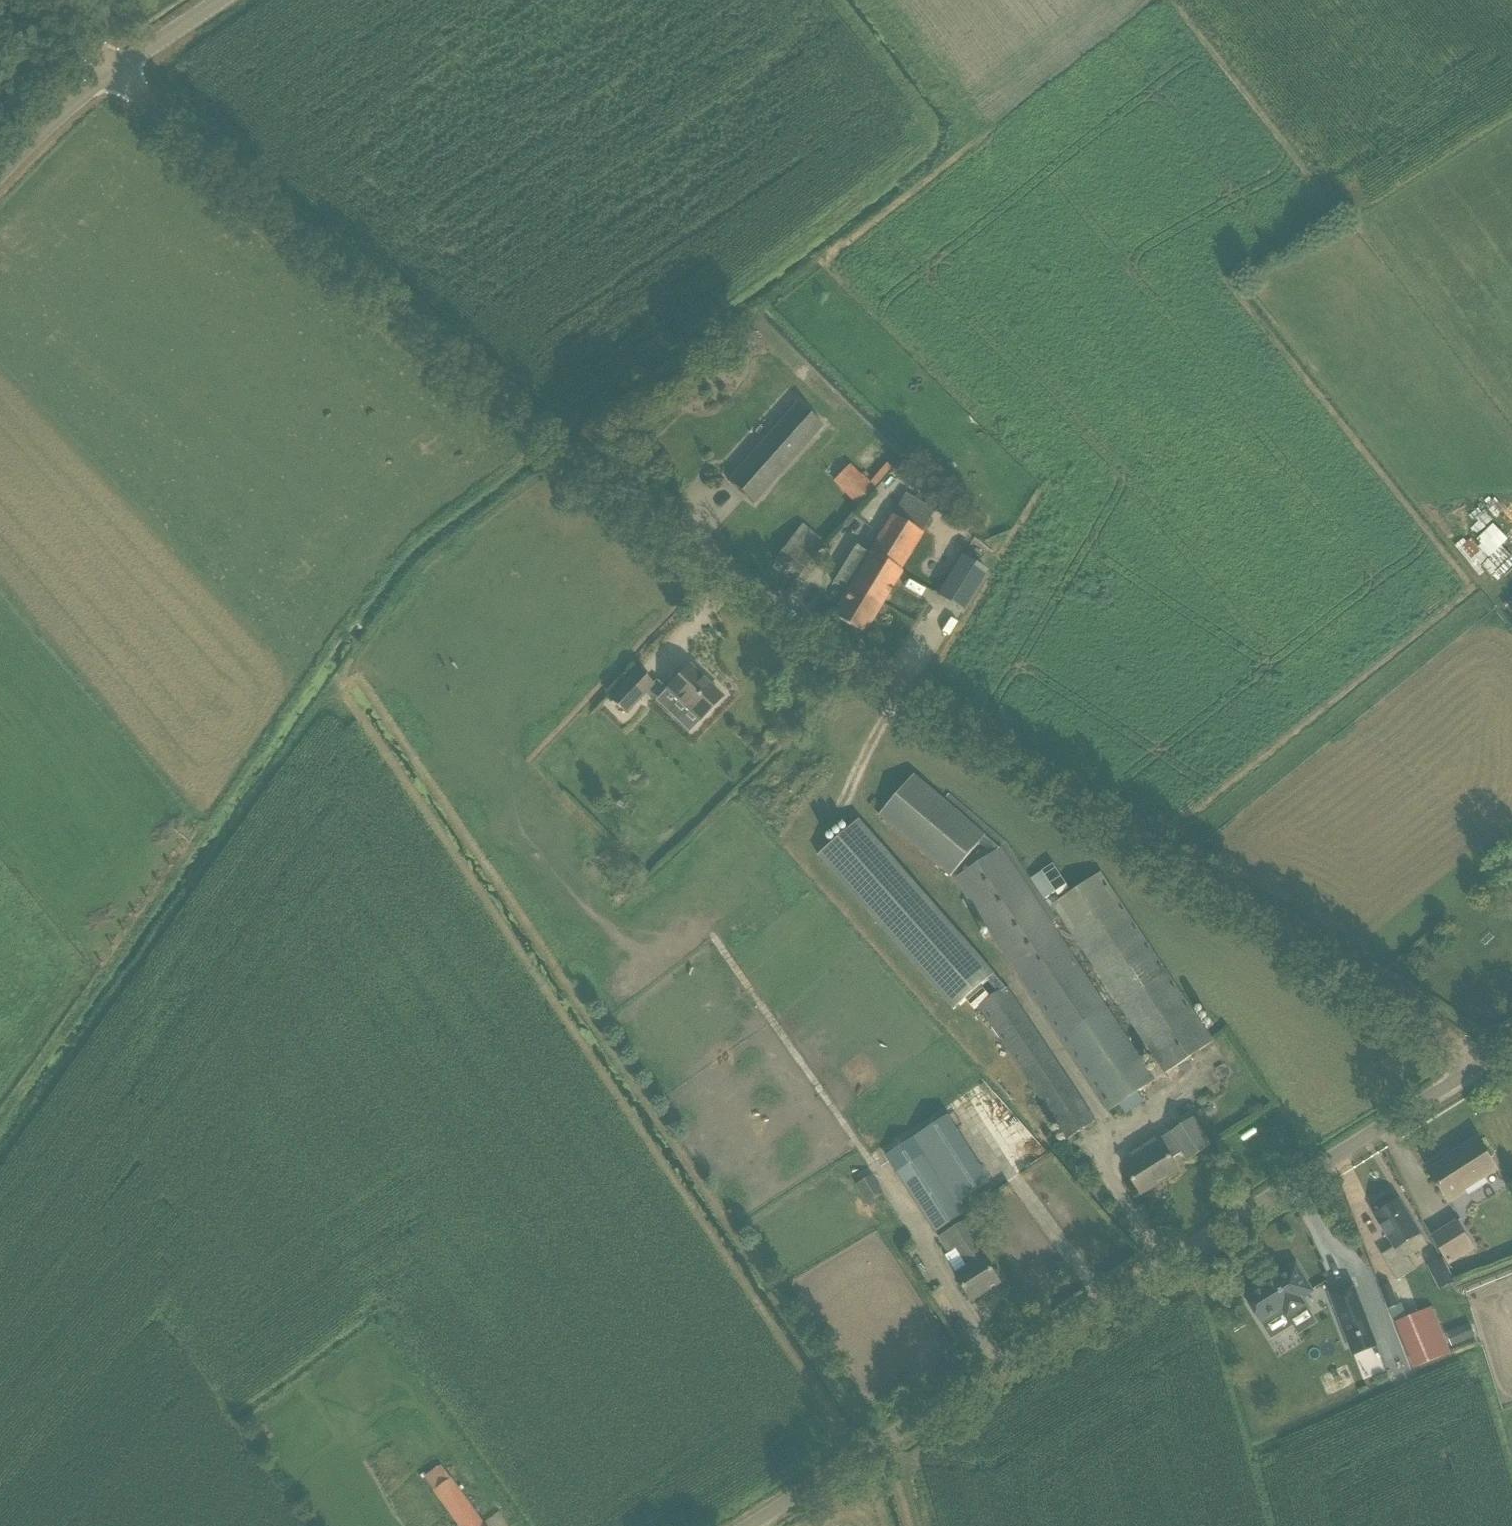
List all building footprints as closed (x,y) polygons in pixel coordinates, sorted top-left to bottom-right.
[(804,363),(795,372),(802,379),(810,370),(804,363)] [(729,480),(755,503),(822,426),(796,404),(729,480)] [(834,480),(858,505),(874,489),(850,464),(834,480)] [(1473,516),(1477,522),(1469,528),(1476,536),(1495,521),(1484,507),(1473,516)] [(847,592),(833,617),(863,635),(874,618),(901,573),(898,571),(920,534),(891,515),(868,553),(855,545),(843,566),(833,583),(847,592)] [(1475,541),(1491,558),(1511,538),(1495,522),(1475,541)] [(802,525),(774,563),(797,579),(824,542),(802,525)] [(939,596),(962,610),(986,571),(962,556),(939,596)] [(667,690),(700,721),(722,698),(689,667),(667,690)] [(610,700),(624,714),(652,684),(638,671),(610,700)] [(954,878),(1109,1111),(1155,1080),(1000,848),(914,775),(880,815),(952,877),(980,843),(992,853),(954,878)] [(980,1006),(1069,1139),(1095,1122),(1006,989),(1005,989),(860,820),(818,855),(954,1010),(964,1002),(970,1009),(995,987),(1000,993),(980,1006)] [(1069,889),(1053,864),(1042,871),(1058,896),(1069,889)] [(1213,1042),(1102,873),(1055,904),(1166,1073),(1213,1042)] [(1136,1162),(1126,1169),(1131,1177),(1141,1194),(1179,1170),(1172,1160),(1184,1152),(1189,1160),(1211,1146),(1200,1129),(1193,1119),(1172,1133),(1160,1140),(1159,1138),(1132,1156),(1136,1162)] [(1441,1188),(1450,1202),(1466,1192),(1464,1190),(1497,1170),(1477,1138),(1453,1154),(1454,1156),(1429,1171),(1439,1188),(1441,1188)] [(897,1171),(936,1232),(963,1214),(924,1154),(897,1171)] [(873,1174),(857,1185),(868,1202),(884,1192),(873,1174)] [(1383,1257),(1398,1280),(1414,1270),(1406,1258),(1427,1245),(1400,1201),(1376,1216),(1396,1249),(1383,1257)] [(956,1276),(972,1301),(1001,1282),(986,1259),(987,1259),(964,1221),(939,1237),(949,1253),(957,1248),(969,1268),(956,1276)] [(1433,1236),(1450,1263),(1473,1249),(1456,1222),(1433,1236)] [(1430,1267),(1441,1289),(1454,1282),(1443,1261),(1430,1267)] [(1296,1266),(1246,1297),(1272,1340),(1294,1326),(1288,1317),(1306,1306),(1301,1299),(1312,1292),(1296,1266)] [(1390,1309),(1414,1368),(1452,1352),(1433,1307),(1408,1317),(1402,1303),(1399,1304),(1391,1283),(1381,1287),(1389,1310),(1390,1309)] [(1353,1285),(1331,1293),(1350,1343),(1372,1334),(1353,1285)] [(1471,1323),(1447,1333),(1453,1346),(1477,1336),(1471,1323)] [(442,1503),(457,1525),(458,1525),(475,1514),(459,1491),(442,1503)] [(429,1500),(419,1507),(425,1516),(435,1508),(429,1500)]
